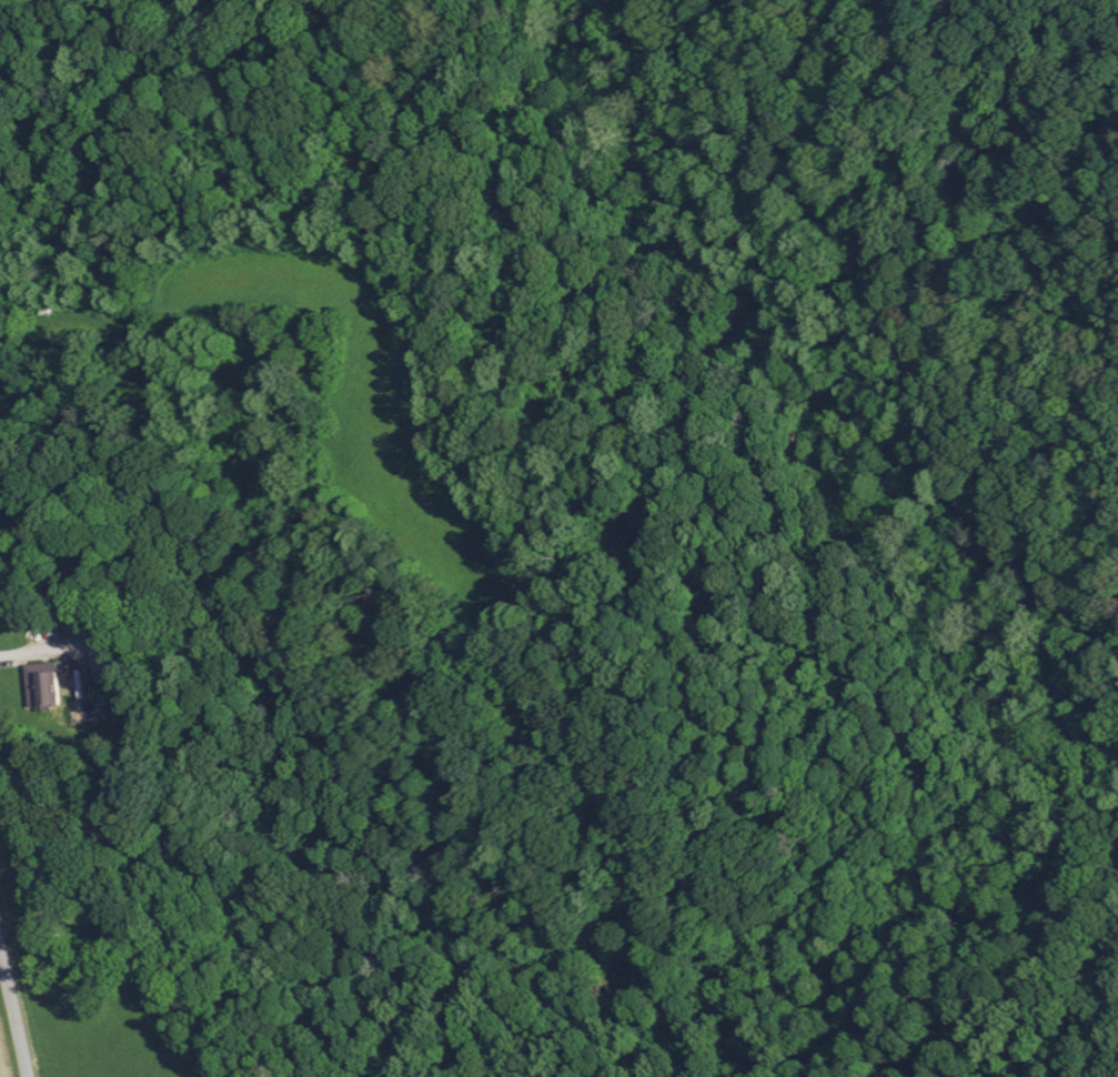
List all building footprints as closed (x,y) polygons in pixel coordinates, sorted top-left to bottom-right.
[(57,703),(52,660),(21,664),(27,707),(57,703)]
